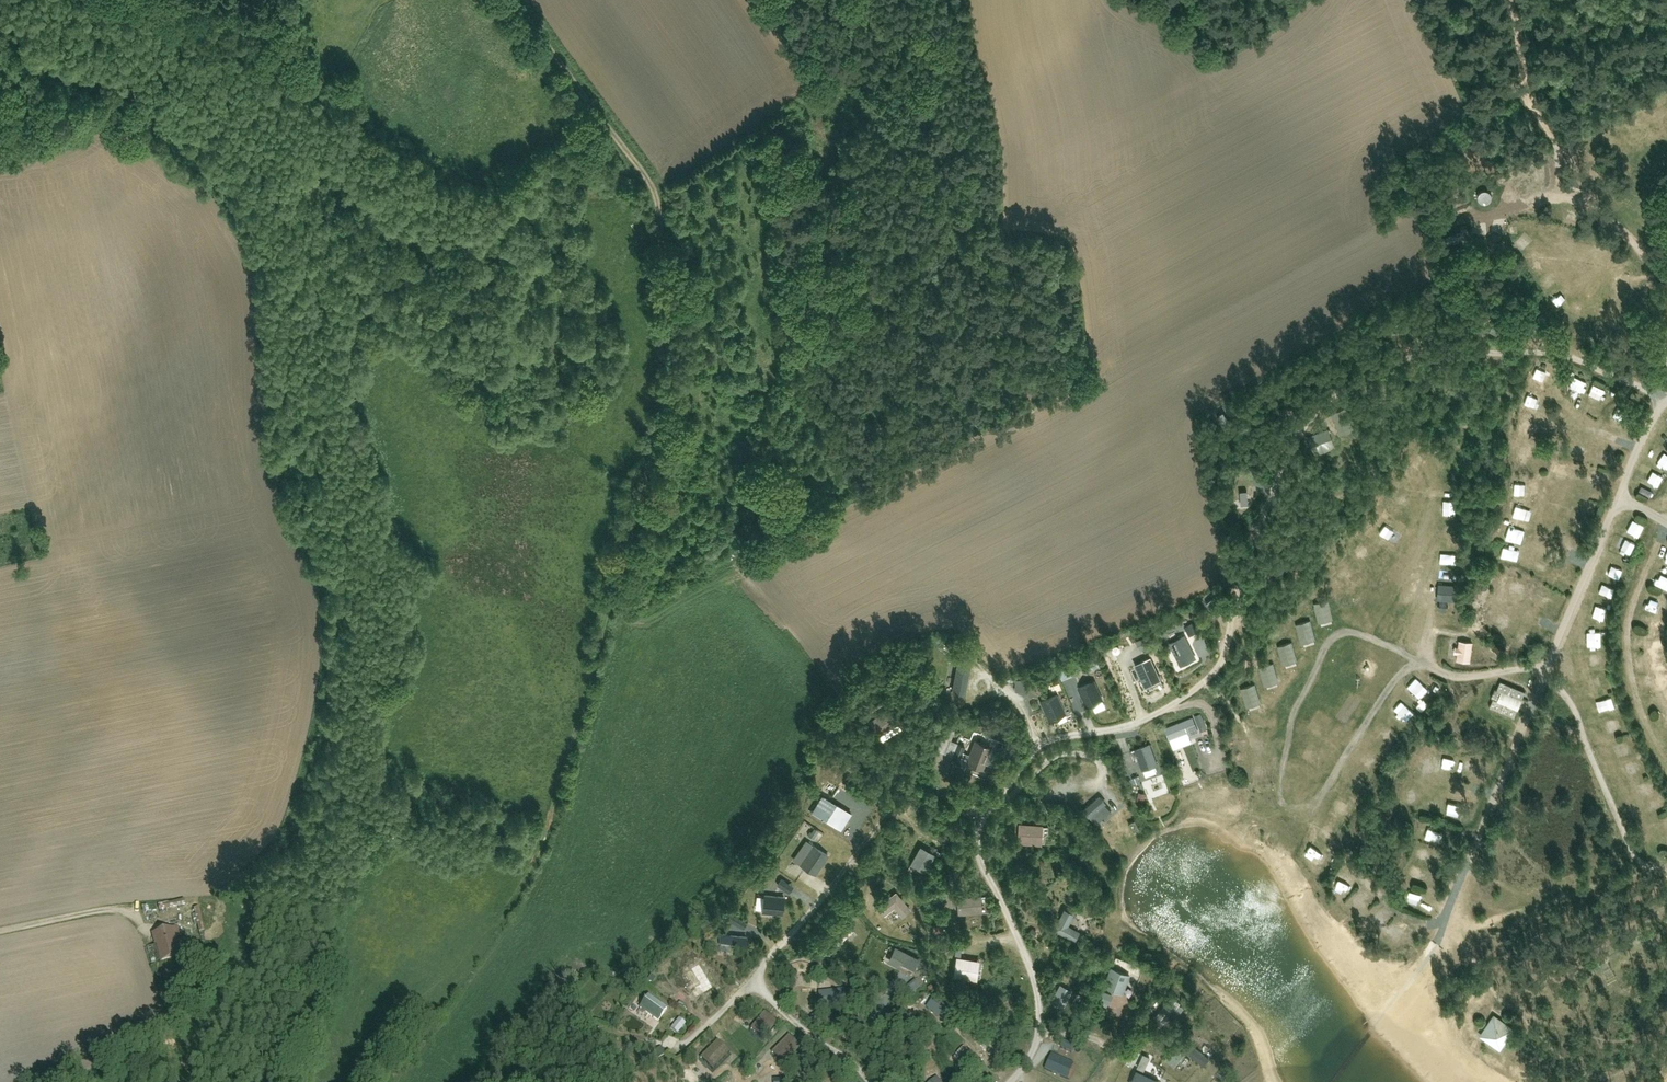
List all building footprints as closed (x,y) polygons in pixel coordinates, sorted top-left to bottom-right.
[(169,929),(148,934),(156,965),(177,960),(169,929)]
